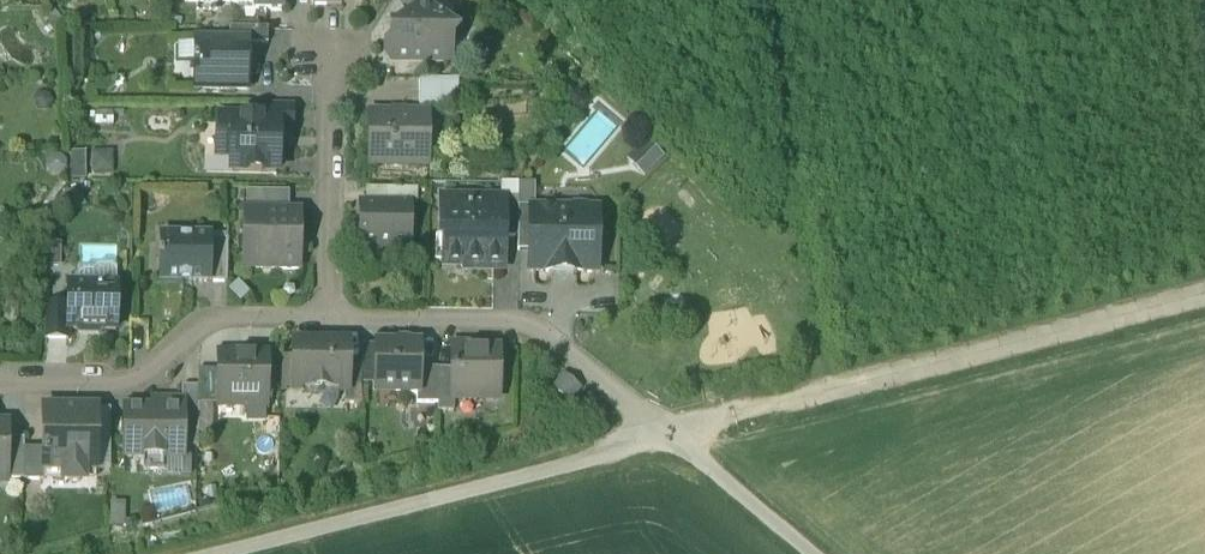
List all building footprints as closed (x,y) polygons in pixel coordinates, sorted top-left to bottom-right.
[(234,2),(234,4),(256,4),(256,9),(281,10),(281,0),(234,0),(234,2)] [(412,14),(423,4),(426,6),(431,0),(399,0),(412,14)] [(423,4),(412,14),(395,31),(392,31),(391,44),(386,50),(386,59),(392,64),(444,64),(444,49),(456,37),(426,6),(423,4)] [(268,29),(230,28),(230,43),(248,43),(248,45),(268,44),(268,29)] [(230,43),(196,42),(195,90),(247,91),(247,76),(254,75),(254,58),(248,59),(248,45),(248,43),(230,43)] [(458,79),(420,78),(419,105),(458,106),(458,79)] [(292,105),(254,105),(254,119),(277,120),(277,133),(292,134),(292,105)] [(427,114),(371,112),(370,164),(428,164),(427,114)] [(254,119),(219,119),(219,157),(233,157),(233,172),(277,172),(277,133),(277,120),(254,119)] [(417,189),(378,189),(377,203),(411,203),(417,203),(417,189)] [(519,198),(502,198),(502,200),(504,200),(504,237),(518,238),(519,208),(519,198)] [(502,200),(470,200),(469,207),(442,206),(441,239),(445,239),(444,266),(465,266),(465,269),(503,269),(504,237),(504,200),(502,200)] [(377,203),(360,202),(359,251),(410,252),(411,203),(377,203)] [(535,208),(519,208),(518,238),(518,251),(532,251),(533,212),(535,212),(535,208)] [(535,212),(533,212),(532,251),(532,269),(594,271),(595,213),(589,213),(585,208),(574,208),(569,213),(535,212)] [(300,212),(245,211),(244,240),(256,240),(256,269),(299,270),(300,212)] [(211,236),(160,235),(160,282),(210,283),(211,239),(211,236)] [(228,240),(211,239),(210,283),(227,283),(228,240)] [(117,286),(69,286),(69,306),(69,331),(103,331),(116,331),(117,286)] [(69,306),(45,306),(44,339),(69,339),(69,331),(69,306)] [(348,344),(295,344),(294,392),(345,392),(347,392),(347,368),(348,344)] [(419,345),(376,345),(376,392),(377,392),(377,388),(396,388),(396,393),(417,393),(419,393),(419,369),(419,345)] [(478,346),(453,346),(453,370),(452,399),(454,399),(481,399),(481,394),(495,395),(495,399),(498,399),(498,393),(503,389),(503,378),(498,373),(498,350),(478,350),(478,346)] [(266,355),(220,355),(220,371),(219,405),(250,406),(250,401),(263,401),(263,406),(265,406),(266,355)] [(362,369),(347,368),(347,392),(345,392),(345,405),(361,405),(362,369)] [(438,369),(419,369),(419,393),(417,393),(417,404),(438,404),(438,369)] [(453,370),(438,369),(438,404),(438,412),(454,413),(454,399),(452,399),(453,370)] [(220,371),(199,371),(198,388),(198,405),(199,405),(219,405),(220,371)] [(198,388),(182,387),(182,403),(184,403),(184,432),(198,433),(199,405),(198,405),(198,388)] [(162,410),(126,410),(125,459),(144,460),(144,472),(164,473),(164,459),(183,460),(184,432),(184,403),(182,403),(162,403),(162,410)] [(97,409),(44,409),(44,449),(43,475),(45,475),(63,475),(63,477),(69,484),(79,484),(85,478),(85,475),(96,475),(97,409)] [(7,482),(8,481),(8,439),(8,425),(0,425),(0,482),(7,482)] [(24,440),(8,439),(8,481),(24,481),(24,449),(24,440)] [(44,449),(24,449),(24,481),(45,481),(45,475),(43,475),(44,449)]
